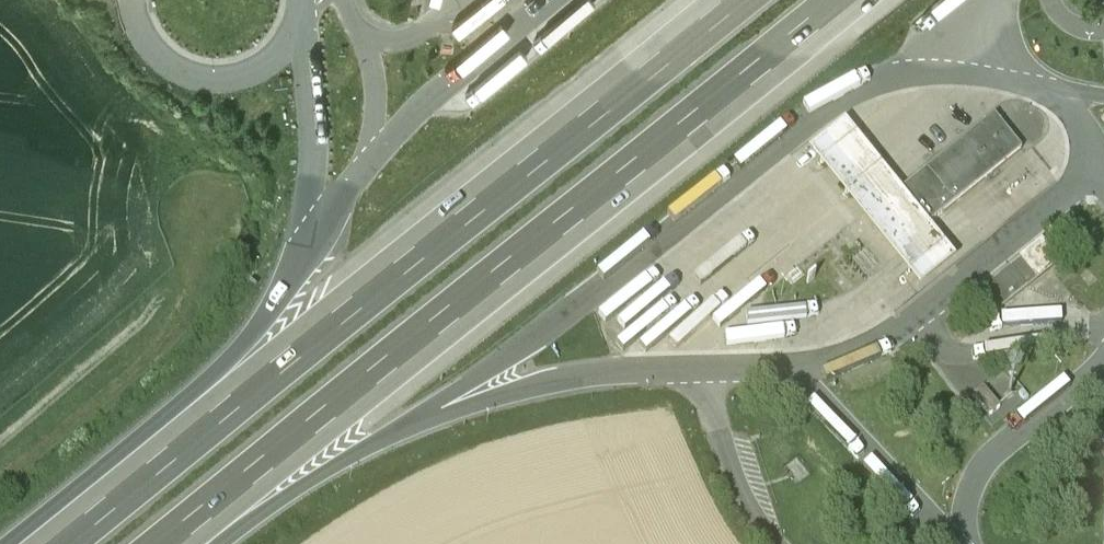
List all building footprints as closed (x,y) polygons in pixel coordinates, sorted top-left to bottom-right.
[(882,208),(910,241),(1021,150),(994,116),(882,208)] [(941,247),(878,167),(843,124),(810,151),(845,194),(909,274),(920,288),(953,262),(941,247)] [(1042,244),(1058,264),(1079,248),(1063,227),(1042,244)] [(1042,244),(1021,260),(1037,280),(1058,264),(1042,244)] [(1009,270),(1026,290),(1038,281),(1037,280),(1021,260),(1009,270)] [(1009,270),(970,301),(987,322),(1026,290),(1009,270)] [(983,388),(973,397),(990,417),(1000,408),(983,388)]
